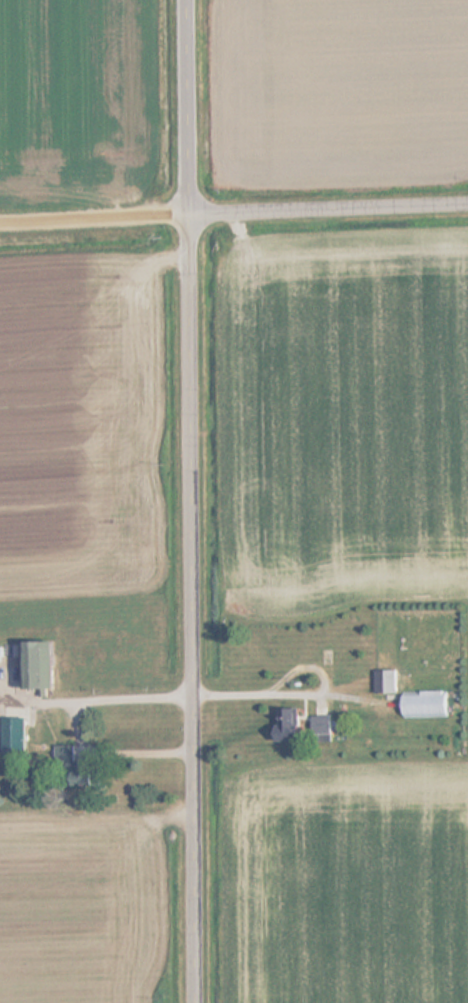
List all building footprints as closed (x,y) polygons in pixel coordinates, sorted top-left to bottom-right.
[(28,689),(58,689),(58,642),(28,642),(28,689)] [(400,670),(378,670),(378,694),(400,694),(400,670)] [(404,692),(404,718),(454,718),(454,692),(404,692)] [(284,741),(316,741),(316,724),(306,724),(306,708),(284,708),(284,741)] [(77,746),(57,746),(57,786),(104,786),(104,763),(77,763),(77,746)]
